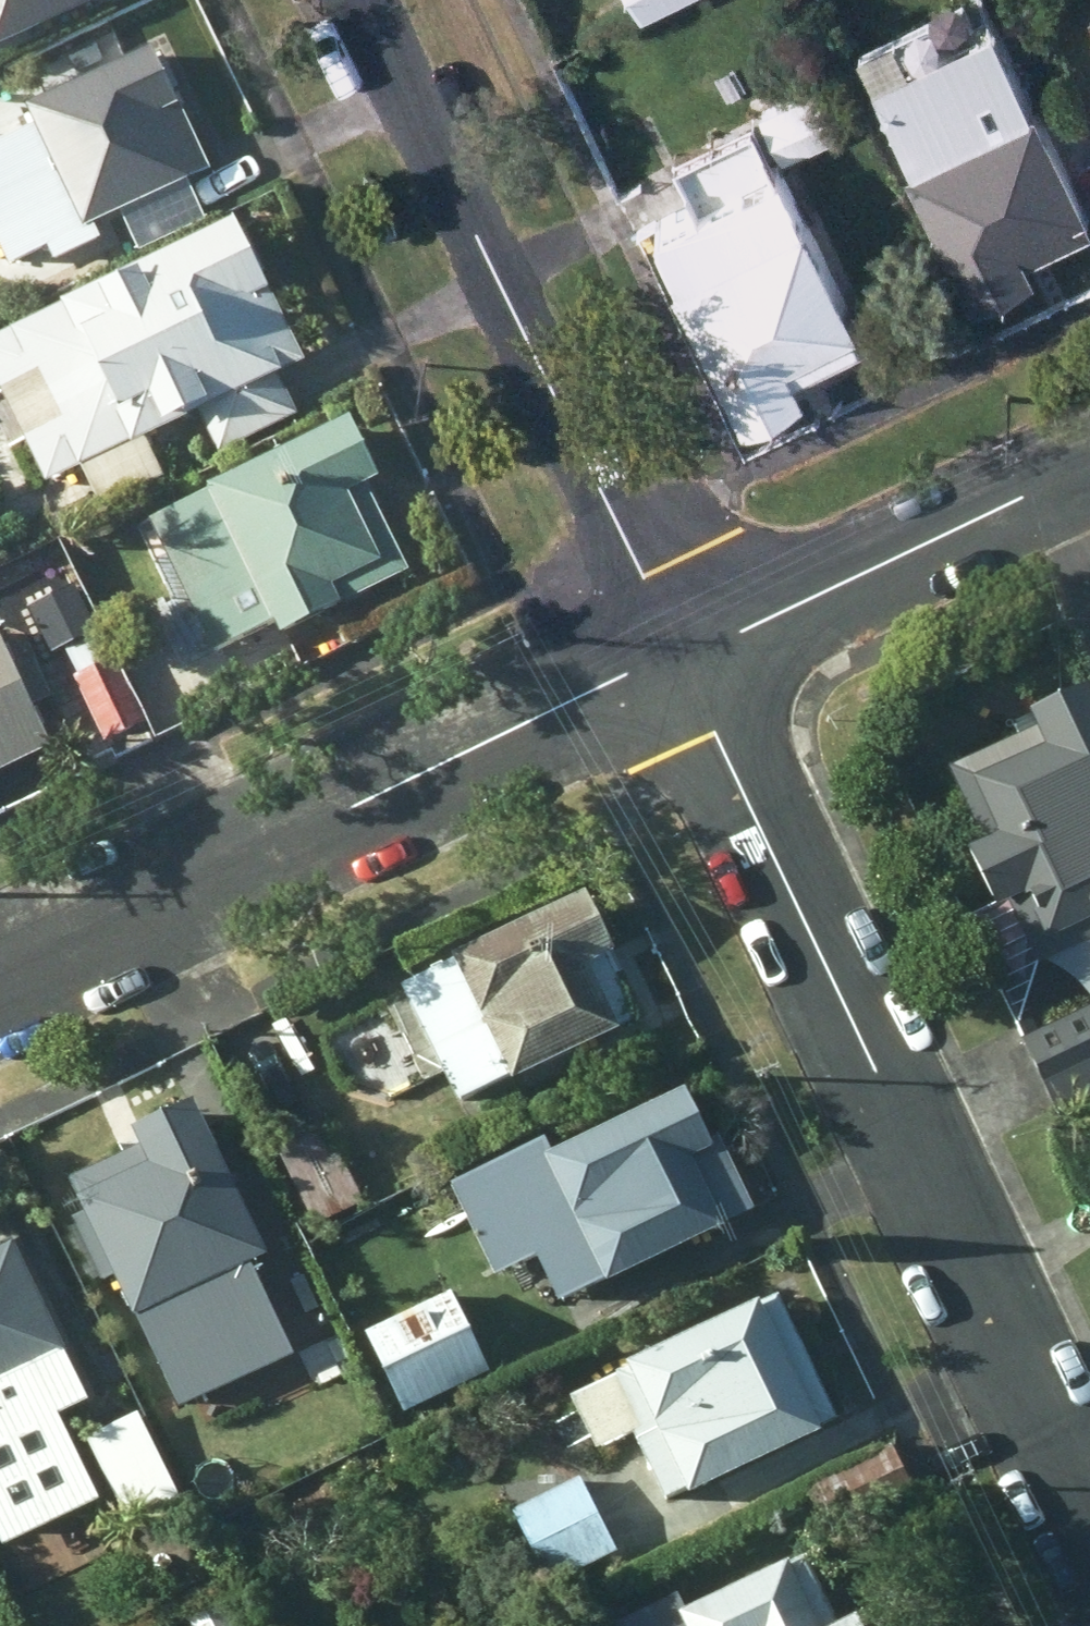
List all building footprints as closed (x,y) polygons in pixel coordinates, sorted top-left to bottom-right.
[(93,0),(0,0),(0,47),(93,0)] [(1075,13),(1089,46),(1089,5),(1075,13)] [(897,161),(888,166),(957,303),(1019,272),(1012,257),(1081,223),(980,21),(858,83),(897,161)] [(139,54),(9,111),(18,130),(0,138),(0,254),(6,269),(35,255),(40,266),(88,245),(82,228),(112,216),(133,258),(199,226),(178,185),(201,174),(139,54)] [(839,131),(816,81),(746,115),(770,164),(839,131)] [(681,204),(631,229),(720,422),(786,393),(778,372),(848,339),(733,120),(657,160),(681,204)] [(217,226),(0,334),(0,427),(32,492),(69,475),(88,515),(151,484),(133,445),(190,416),(211,460),(290,421),(269,378),(291,368),(217,226)] [(331,426),(223,478),(295,628),(401,576),(381,534),(374,537),(353,491),(362,487),(331,426)] [(262,644),(295,628),(223,478),(189,495),(191,501),(134,529),(198,664),(259,635),(262,644)] [(0,628),(0,774),(58,747),(0,628)] [(150,633),(106,655),(142,724),(185,702),(150,633)] [(104,663),(62,683),(93,746),(135,726),(104,663)] [(1071,692),(1013,721),(1020,736),(936,778),(972,848),(950,859),(979,916),(960,923),(1012,1024),(1030,970),(1089,942),(1089,729),(1071,692)] [(596,945),(566,887),(434,947),(438,955),(384,980),(389,992),(368,1001),(407,1081),(428,1071),(442,1101),(623,1015),(592,949),(596,945)] [(1034,1036),(1069,1111),(1089,1101),(1089,1009),(1034,1036)] [(541,1299),(741,1204),(708,1138),(695,1144),(667,1084),(533,1147),(529,1139),(435,1183),(475,1267),(518,1247),(541,1299)] [(121,1140),(48,1175),(115,1315),(120,1312),(164,1405),(279,1351),(233,1255),(249,1248),(175,1093),(113,1122),(121,1140)] [(321,1124),(268,1146),(306,1224),(355,1199),(321,1124)] [(86,1498),(44,1408),(74,1395),(0,1235),(0,1537),(86,1498)] [(653,1499),(827,1417),(767,1285),(553,1386),(580,1446),(619,1428),(653,1499)] [(441,1289),(352,1328),(387,1407),(475,1370),(441,1289)] [(334,1334),(275,1360),(311,1436),(368,1410),(334,1334)] [(125,1410),(73,1435),(120,1523),(171,1497),(125,1410)] [(904,1493),(882,1442),(796,1483),(819,1533),(904,1493)] [(609,1557),(572,1475),(501,1508),(539,1589),(609,1557)] [(597,1621),(599,1625),(850,1625),(842,1611),(823,1621),(792,1557),(776,1564),(771,1556),(672,1604),(664,1589),(597,1621)] [(193,1616),(199,1625),(248,1625),(233,1596),(193,1616)]
